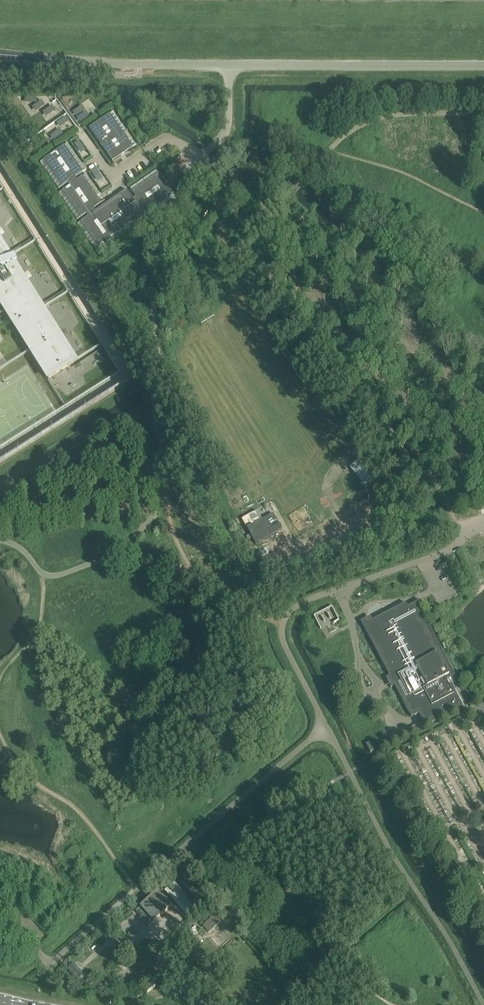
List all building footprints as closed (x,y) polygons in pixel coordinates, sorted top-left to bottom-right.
[(110,115),(89,129),(112,163),(133,148),(110,115)] [(81,223),(99,250),(112,241),(110,238),(136,221),(137,222),(148,215),(147,213),(173,195),(159,174),(132,193),(135,198),(133,200),(127,191),(96,212),(94,209),(102,204),(83,177),(77,181),(76,178),(83,173),(64,146),(43,161),(62,188),(68,184),(69,187),(62,192),(81,219),(86,215),(88,217),(81,223)] [(48,380),(75,363),(0,243),(0,304),(48,380)] [(257,523),(247,529),(255,545),(282,531),(273,515),(257,523)] [(361,622),(394,686),(390,688),(391,688),(395,686),(411,718),(421,713),(425,720),(422,721),(425,727),(463,707),(451,684),(448,686),(446,681),(454,676),(455,676),(454,676),(416,604),(420,602),(420,601),(408,608),(406,604),(363,626),(361,622)] [(372,742),(366,745),(370,753),(376,750),(372,742)] [(171,881),(161,890),(185,916),(195,908),(171,881)] [(135,911),(141,918),(149,926),(171,906),(157,891),(135,911)] [(85,974),(76,963),(69,969),(78,980),(85,974)]
